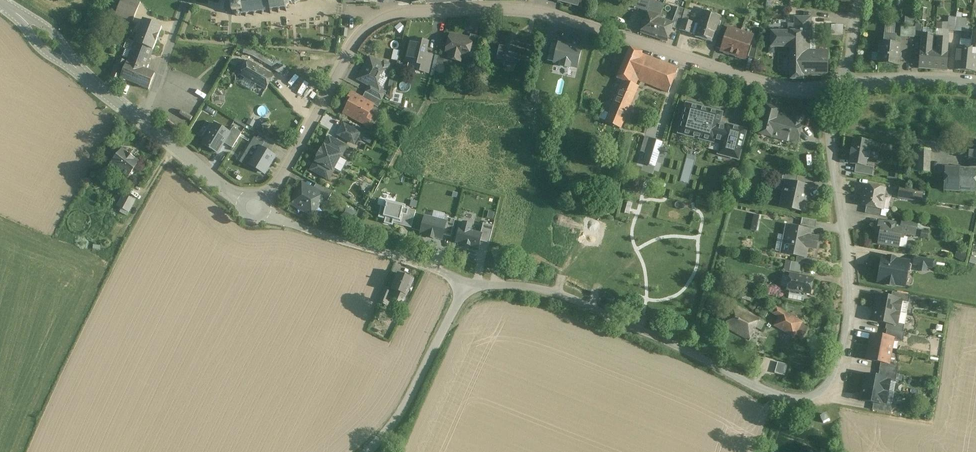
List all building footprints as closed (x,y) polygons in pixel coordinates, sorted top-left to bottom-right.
[(134,0),(121,0),(115,15),(133,22),(141,3),(134,0)] [(233,1),(231,1),(232,13),(235,12),(235,13),(235,15),(237,17),(239,16),(240,16),(241,15),(245,15),(246,17),(247,17),(247,14),(253,14),(254,16),(256,16),(255,13),(262,12),(262,15),(264,15),(264,12),(270,11),(270,14),(272,14),(272,11),(278,10),(278,13),(280,13),(280,10),(285,9),(286,12),(288,11),(286,8),(290,4),(293,5),(293,4),(294,4),(295,5),(296,4),(299,2),(300,2),(300,1),(300,0),(232,0),(233,1)] [(634,8),(646,12),(650,1),(650,0),(636,0),(634,8)] [(664,5),(650,1),(646,12),(649,12),(641,33),(653,37),(656,28),(658,29),(661,20),(659,19),(660,18),(664,5)] [(679,30),(682,21),(682,20),(685,10),(678,8),(673,23),(674,23),(672,28),(679,30)] [(691,12),(685,10),(682,20),(688,21),(691,12)] [(720,17),(703,11),(700,20),(717,25),(720,17)] [(811,17),(794,17),(794,31),(811,31),(811,17)] [(914,18),(906,17),(906,25),(913,26),(914,18)] [(956,18),(949,17),(947,30),(955,31),(956,18)] [(660,18),(659,19),(661,20),(658,29),(656,28),(653,37),(667,42),(672,28),(674,23),(673,23),(660,18)] [(956,18),(955,31),(965,32),(966,19),(961,18),(956,18)] [(162,27),(144,20),(135,43),(153,50),(162,27)] [(688,21),(682,20),(682,21),(679,30),(691,34),(695,36),(699,25),(695,24),(695,23),(688,21)] [(717,25),(700,20),(699,25),(695,36),(695,37),(712,42),(717,25)] [(832,24),(831,34),(843,34),(844,24),(832,24)] [(915,28),(901,26),(900,37),(914,38),(914,36),(915,28)] [(722,50),(721,51),(733,55),(741,32),(729,28),(726,36),(722,50)] [(794,31),(791,31),(771,31),(771,47),(791,47),(790,79),(803,79),(803,75),(828,76),(828,51),(811,51),(811,31),(794,31)] [(752,36),(741,32),(733,55),(745,59),(752,36)] [(720,34),(716,48),(722,50),(726,36),(720,34)] [(933,35),(922,34),(920,67),(933,68),(934,49),(931,49),(933,35)] [(479,37),(470,35),(469,40),(472,41),(470,52),(476,53),(479,37)] [(897,36),(884,35),(883,43),(880,42),(879,53),(872,53),(871,61),(878,61),(878,63),(898,65),(900,44),(896,44),(897,36)] [(469,40),(450,36),(446,52),(450,53),(452,55),(451,59),(460,62),(461,56),(468,57),(470,52),(472,41),(469,40)] [(513,40),(501,37),(495,63),(505,65),(506,61),(518,64),(522,50),(523,46),(522,45),(512,43),(513,40)] [(948,38),(937,37),(936,49),(934,49),(933,68),(946,69),(948,38)] [(971,37),(970,42),(970,47),(967,71),(975,72),(975,37),(971,37)] [(532,40),(524,38),(522,45),(523,46),(522,50),(529,51),(532,40)] [(428,43),(411,39),(406,62),(422,66),(425,55),(428,43)] [(970,42),(960,41),(959,46),(957,46),(955,70),(967,71),(970,47),(970,42)] [(558,44),(551,43),(547,61),(553,62),(552,63),(559,65),(559,67),(570,70),(571,68),(577,69),(582,48),(558,42),(558,44)] [(153,50),(135,43),(131,51),(128,59),(127,62),(127,63),(146,70),(153,50)] [(758,46),(752,44),(748,57),(755,59),(758,46)] [(630,48),(617,78),(623,81),(609,114),(624,120),(639,87),(636,86),(638,81),(648,57),(642,54),(643,53),(630,48)] [(131,51),(126,49),(123,57),(128,59),(131,51)] [(529,51),(522,50),(518,64),(526,66),(529,51)] [(263,52),(258,57),(263,63),(269,58),(263,52)] [(432,56),(425,55),(422,66),(420,72),(428,74),(432,56)] [(114,57),(106,78),(110,79),(118,58),(114,57)] [(678,69),(648,57),(638,81),(668,93),(678,69)] [(146,70),(127,63),(127,62),(118,58),(110,79),(110,80),(119,84),(118,85),(121,86),(123,80),(149,90),(155,74),(146,70)] [(382,65),(370,58),(358,79),(369,86),(380,91),(381,89),(391,70),(388,68),(389,65),(384,63),(382,65)] [(274,76),(249,61),(241,75),(266,90),(274,76)] [(286,67),(276,61),(271,69),(282,75),(286,67)] [(380,91),(369,86),(366,92),(381,101),(386,92),(381,89),(380,91)] [(381,101),(366,92),(362,99),(374,105),(373,105),(378,108),(381,101)] [(362,99),(352,93),(347,103),(349,105),(344,114),(367,126),(372,116),(368,114),(373,105),(374,105),(362,99)] [(402,95),(395,93),(393,102),(400,104),(402,95)] [(721,114),(687,105),(679,133),(714,143),(714,140),(722,142),(719,154),(738,159),(745,130),(726,125),(726,127),(718,125),(721,114)] [(792,117),(777,114),(779,109),(767,106),(759,134),(797,144),(805,116),(793,113),(792,117)] [(354,130),(344,125),(338,135),(349,141),(354,130)] [(218,127),(205,149),(216,156),(223,144),(232,149),(241,133),(232,129),(229,134),(218,127)] [(265,175),(277,156),(272,154),(272,150),(276,143),(260,134),(257,138),(254,137),(239,162),(247,166),(248,165),(265,175)] [(370,149),(373,139),(363,135),(359,145),(370,149)] [(347,147),(329,137),(323,147),(324,148),(323,151),(321,150),(317,157),(319,158),(317,161),(316,160),(311,170),(329,180),(334,170),(333,170),(341,156),(342,157),(347,147)] [(870,141),(854,139),(852,148),(851,148),(850,156),(851,156),(850,164),(856,165),(865,167),(865,166),(867,159),(869,159),(870,151),(868,151),(870,141)] [(128,178),(140,163),(123,149),(108,168),(117,175),(120,171),(128,178)] [(931,151),(909,150),(908,173),(930,174),(931,151)] [(874,168),(865,166),(865,167),(856,165),(854,173),(872,176),(874,168)] [(897,169),(891,167),(889,175),(894,177),(897,169)] [(945,167),(944,191),(975,193),(975,188),(975,169),(969,168),(945,167)] [(798,174),(784,171),(782,181),(788,183),(788,182),(796,184),(798,174)] [(796,184),(788,182),(788,183),(787,191),(785,190),(785,191),(780,190),(779,191),(784,192),(781,205),(804,210),(806,202),(804,201),(807,186),(796,184)] [(313,189),(302,183),(291,204),(311,215),(312,214),(315,213),(319,206),(318,203),(322,197),(323,195),(313,189)] [(332,193),(316,184),(313,189),(323,195),(322,197),(328,200),(332,193)] [(882,189),(865,186),(861,205),(866,206),(882,209),(884,200),(883,199),(884,192),(884,190),(883,189),(882,189)] [(914,188),(901,186),(899,197),(921,201),(921,195),(913,194),(914,188)] [(134,201),(124,196),(118,206),(129,212),(134,201)] [(405,205),(386,201),(385,206),(381,206),(378,218),(384,220),(384,223),(393,225),(394,222),(401,223),(405,205)] [(882,209),(866,206),(865,213),(881,216),(882,209)] [(356,214),(346,209),(342,216),(353,221),(356,214)] [(761,216),(754,215),(751,230),(758,232),(761,216)] [(432,218),(425,217),(421,234),(428,236),(428,237),(429,237),(430,236),(433,237),(433,238),(434,239),(435,238),(442,239),(446,222),(439,220),(440,219),(432,218)] [(817,221),(802,218),(801,225),(815,228),(817,221)] [(917,223),(902,220),(901,226),(905,227),(904,233),(915,235),(916,229),(917,223)] [(901,226),(880,222),(878,233),(880,233),(878,243),(898,247),(900,237),(903,238),(904,233),(905,227),(901,226)] [(809,230),(787,226),(782,253),(797,256),(805,258),(807,247),(815,249),(816,247),(818,240),(817,238),(808,237),(809,230)] [(486,233),(464,228),(460,244),(482,249),(486,233)] [(967,255),(960,252),(957,258),(963,262),(967,255)] [(812,259),(797,256),(796,262),(804,264),(811,265),(812,259)] [(909,262),(883,257),(878,282),(886,283),(886,285),(894,286),(894,285),(904,286),(907,272),(910,273),(911,265),(908,264),(909,262)] [(933,260),(915,257),(914,265),(932,268),(933,260)] [(796,262),(791,262),(789,271),(802,274),(804,264),(796,262)] [(413,279),(398,273),(392,290),(396,291),(406,296),(407,296),(413,279)] [(813,279),(790,275),(787,289),(790,290),(788,299),(804,302),(805,293),(811,294),(813,279)] [(406,296),(396,291),(392,301),(403,305),(406,296)] [(910,295),(892,292),(891,298),(903,300),(903,302),(908,303),(910,295)] [(891,298),(877,295),(875,308),(901,313),(903,302),(903,300),(891,298)] [(759,319),(734,307),(724,328),(749,340),(755,327),(759,319)] [(901,313),(875,308),(873,321),(886,323),(898,326),(899,324),(901,313)] [(783,312),(777,309),(774,313),(780,317),(783,312)] [(801,323),(783,312),(780,317),(776,325),(794,336),(801,323)] [(764,323),(759,319),(755,327),(760,330),(764,323)] [(904,325),(899,324),(898,326),(886,323),(885,329),(887,329),(903,333),(904,325)] [(903,333),(887,329),(885,337),(893,338),(893,340),(903,342),(904,333),(903,333)] [(885,337),(872,334),(869,347),(891,351),(893,340),(893,338),(885,337)] [(891,351),(869,347),(867,360),(880,362),(889,364),(889,362),(891,351)] [(788,365),(779,362),(775,372),(784,375),(788,365)] [(899,364),(889,362),(889,364),(880,362),(879,370),(880,370),(897,373),(899,364)] [(897,373),(880,370),(878,377),(887,379),(886,380),(890,381),(895,382),(897,373)] [(878,377),(865,375),(862,388),(888,392),(890,381),(886,380),(887,379),(878,377)] [(888,392),(862,388),(860,400),(874,403),(882,404),(882,403),(886,404),(886,403),(888,392)] [(886,404),(882,403),(882,404),(874,403),(872,410),(890,413),(891,404),(886,403),(886,404)] [(826,414),(820,417),(824,423),(830,420),(826,414)]
